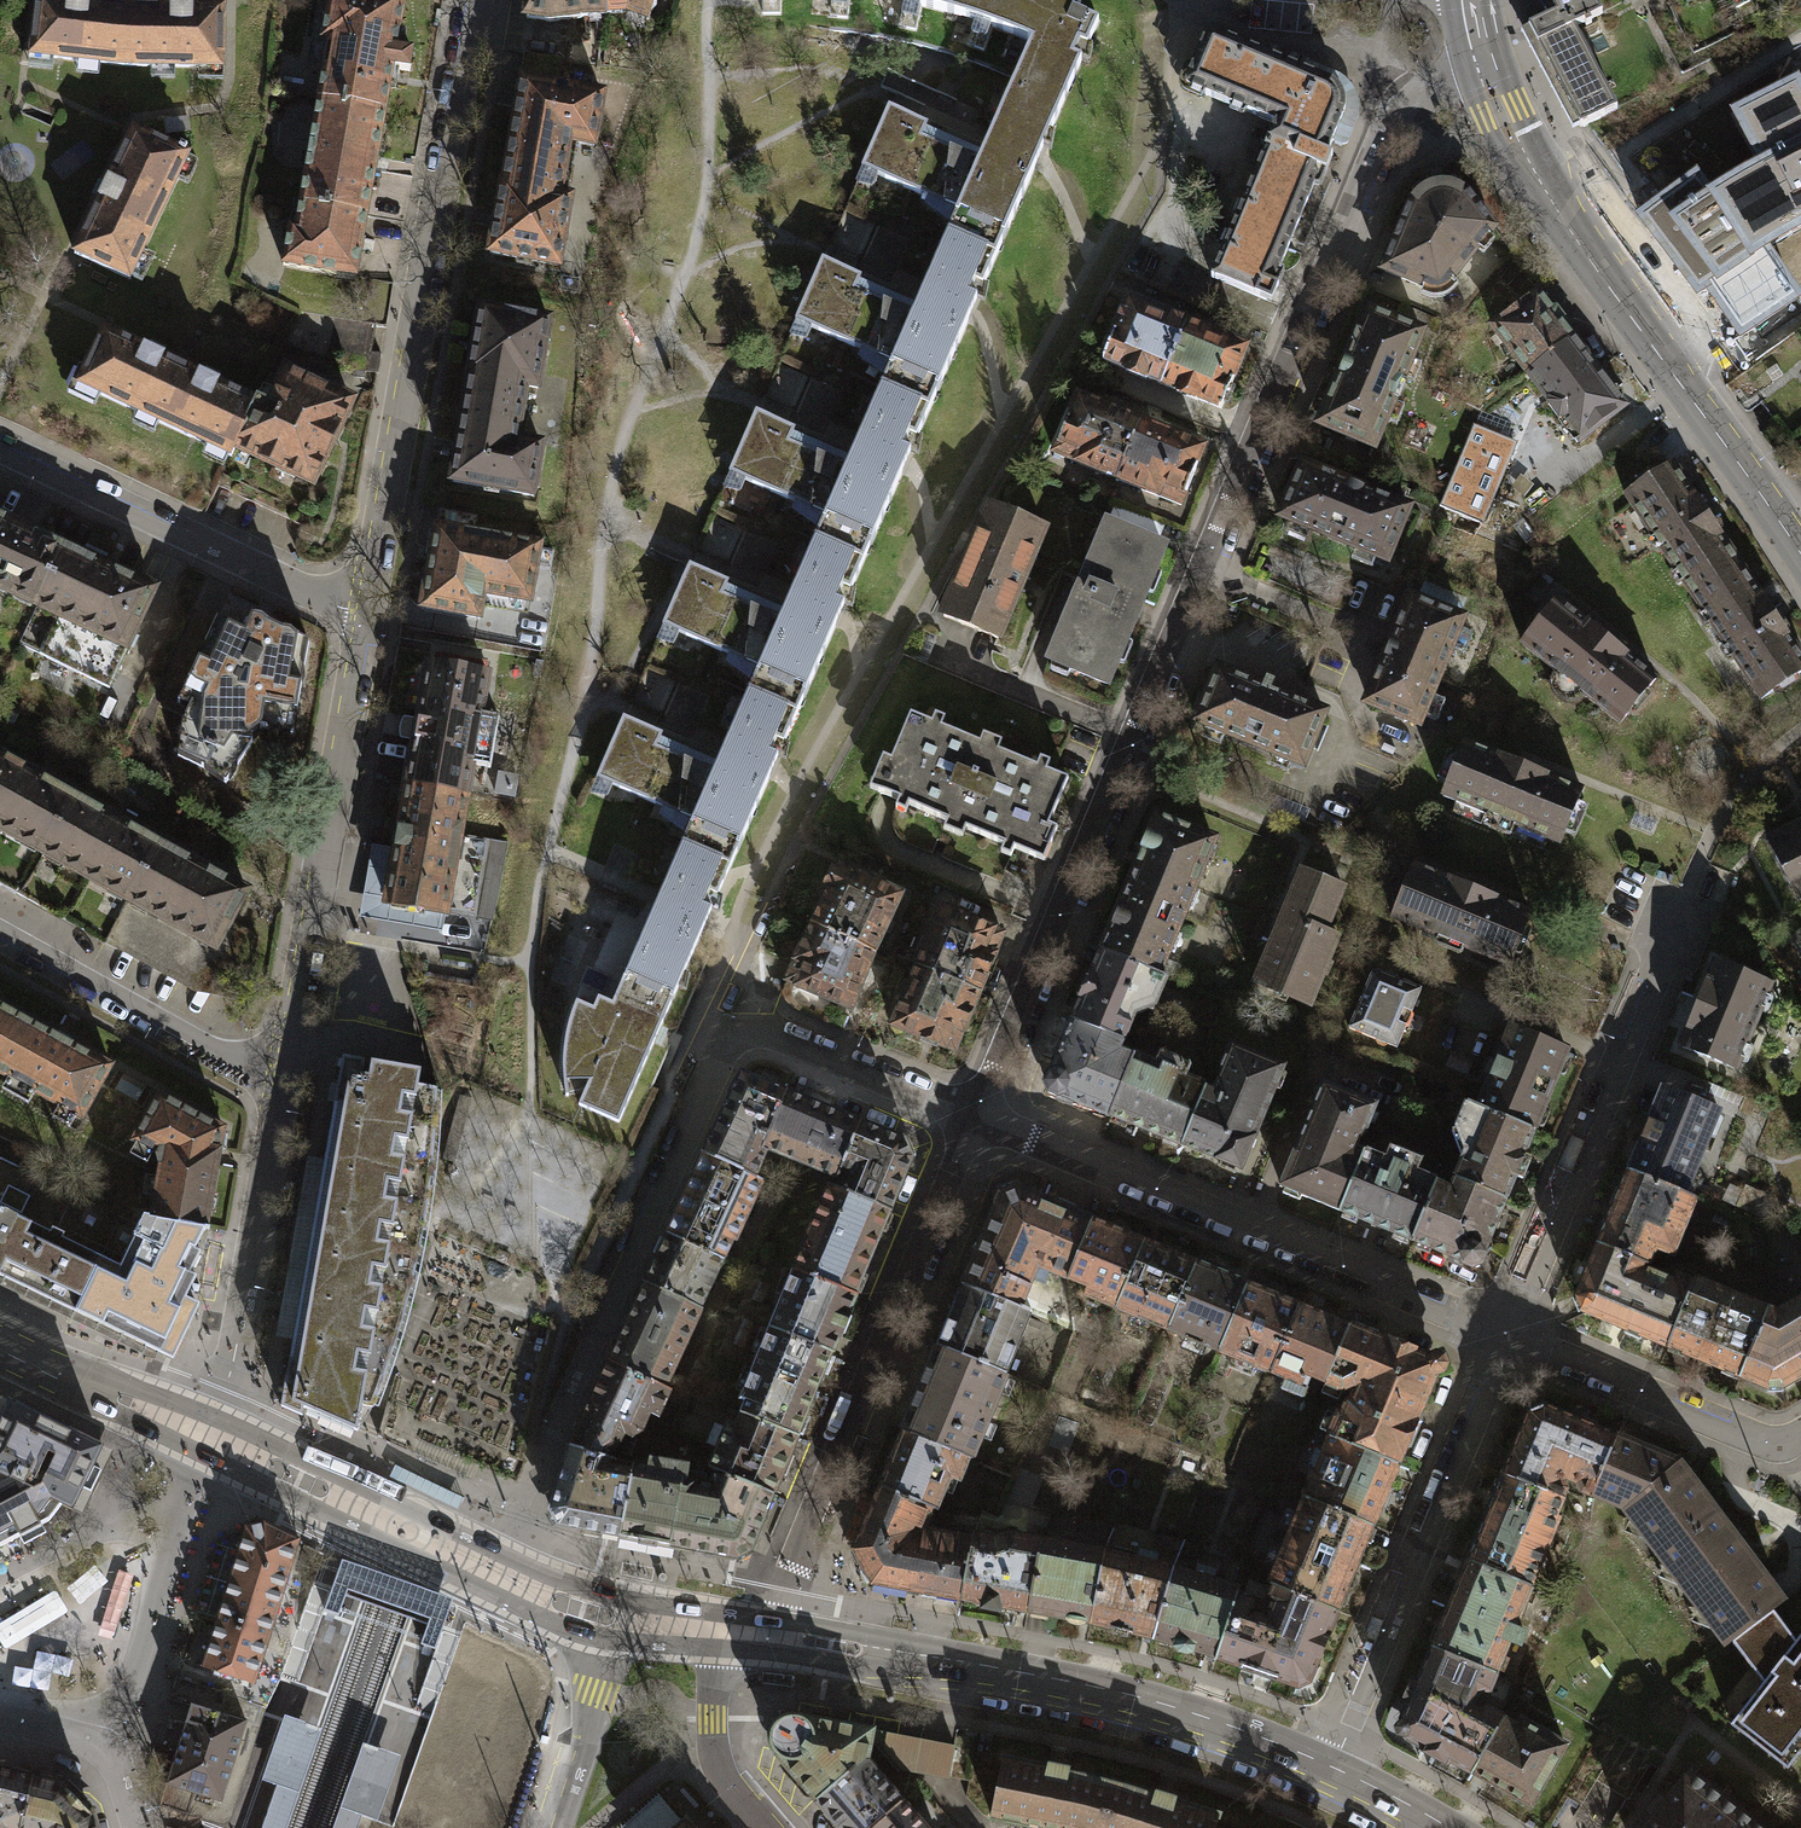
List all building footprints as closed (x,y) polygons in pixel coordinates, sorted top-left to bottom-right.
[(128,3),(98,0),(36,0),(29,54),(125,64),(128,3)] [(321,39),(327,40),(317,98),(385,109),(404,0),(328,0),(321,39)] [(606,14),(604,0),(527,0),(523,17),(550,22),(587,17),(606,14)] [(606,14),(626,11),(648,20),(654,0),(604,0),(606,14)] [(940,8),(982,22),(1030,41),(1016,80),(1066,99),(1099,21),(1074,10),(1077,0),(941,0),(940,8)] [(1554,14),(1527,28),(1578,128),(1615,109),(1573,26),(1600,12),(1593,0),(1547,0),(1554,14)] [(128,3),(125,64),(223,65),(223,4),(128,3)] [(597,66),(606,14),(587,17),(586,38),(567,41),(565,60),(597,66)] [(1295,68),(1201,30),(1179,86),(1269,122),(1273,124),(1295,68)] [(521,80),(560,87),(565,60),(525,54),(521,80)] [(1273,124),(1269,122),(1248,176),(1302,199),(1313,169),(1320,172),(1326,156),(1321,154),(1339,109),(1338,101),(1338,97),(1336,93),(1332,86),(1328,82),(1295,68),(1273,124)] [(1800,70),(1729,105),(1757,155),(1711,182),(1698,164),(1635,212),(1699,295),(1707,288),(1741,336),(1800,295),(1800,287),(1770,242),(1800,225),(1800,72),(1800,70)] [(506,163),(563,173),(569,140),(593,144),(602,94),(560,87),(521,80),(506,163)] [(888,111),(864,166),(961,208),(949,234),(996,255),(1066,99),(1016,80),(985,153),(888,111)] [(385,109),(317,98),(300,202),(367,212),(385,109)] [(69,252),(124,278),(184,153),(129,127),(69,252)] [(563,173),(506,163),(490,252),(556,264),(569,197),(560,195),(563,173)] [(1302,199),(1248,176),(1205,275),(1213,278),(1267,301),(1273,286),(1266,283),(1302,199)] [(1408,198),(1376,269),(1435,293),(1489,229),(1460,188),(1448,184),(1434,185),(1421,189),(1408,198)] [(367,212),(300,202),(296,226),(289,225),(283,263),(357,275),(367,212)] [(797,322),(893,363),(882,387),(929,408),(996,255),(949,234),(917,306),(822,265),(797,322)] [(1201,307),(1213,278),(1205,275),(1172,261),(1160,291),(1201,307)] [(1489,322),(1526,372),(1576,336),(1540,285),(1489,322)] [(1100,359),(1160,384),(1187,320),(1127,295),(1100,359)] [(463,396),(520,406),(524,386),(537,388),(548,319),(479,307),(463,396)] [(1367,310),(1318,424),(1374,447),(1421,332),(1367,310)] [(1160,384),(1220,409),(1246,345),(1187,320),(1160,384)] [(136,410),(161,356),(101,329),(77,384),(136,410)] [(1526,372),(1576,441),(1626,404),(1576,336),(1526,372)] [(161,356),(136,410),(231,454),(234,446),(257,399),(161,356)] [(257,399),(234,446),(312,483),(352,400),(287,369),(270,405),(257,399)] [(1760,401),(1772,418),(1800,397),(1800,393),(1791,379),(1760,401)] [(756,419),(732,475),(826,516),(816,540),(863,560),(929,408),(882,387),(850,460),(756,419)] [(514,438),(520,406),(463,396),(449,481),(531,495),(540,443),(514,438)] [(1051,454),(1116,479),(1139,420),(1074,396),(1051,454)] [(1481,411),(1475,426),(1513,441),(1519,427),(1481,411)] [(1116,479),(1182,504),(1204,445),(1139,420),(1116,479)] [(1475,426),(1442,506),(1484,523),(1517,443),(1513,441),(1475,426)] [(1624,496),(1692,598),(1743,564),(1675,462),(1624,496)] [(1280,517),(1388,561),(1409,506),(1303,463),(1280,517)] [(939,614),(1001,640),(1049,526),(988,500),(939,614)] [(479,514),(437,507),(420,607),(478,617),(480,602),(527,610),(538,543),(476,533),(479,514)] [(0,515),(0,588),(37,605),(65,545),(0,515)] [(1105,523),(1047,660),(1106,684),(1163,548),(1105,523)] [(839,616),(863,560),(816,540),(792,595),(784,612),(688,570),(664,626),(760,667),(749,692),(797,713),(839,616)] [(154,587),(65,545),(37,605),(19,641),(108,684),(154,587)] [(1760,699),(1800,672),(1800,651),(1743,564),(1692,598),(1760,699)] [(1411,591),(1365,703),(1419,726),(1466,614),(1411,591)] [(1521,643),(1619,722),(1655,678),(1557,598),(1521,643)] [(239,632),(211,620),(173,701),(182,705),(176,722),(172,755),(219,784),(255,727),(286,733),(303,641),(247,616),(239,632)] [(402,783),(466,793),(487,673),(423,662),(402,783)] [(1195,719),(1303,763),(1325,712),(1219,665),(1195,719)] [(731,864),(797,713),(749,692),(718,765),(621,723),(597,778),(694,820),(683,843),(731,864)] [(875,790),(1037,858),(1070,779),(908,711),(875,790)] [(1464,742),(1443,795),(1561,843),(1582,789),(1464,742)] [(72,792),(0,754),(0,828),(40,850),(72,792)] [(466,793),(402,783),(381,901),(444,912),(445,909),(454,858),(466,793)] [(159,840),(72,792),(40,850),(128,897),(159,840)] [(1158,816),(1136,867),(1191,890),(1212,838),(1158,816)] [(1794,891),(1800,888),(1800,822),(1768,837),(1794,891)] [(0,828),(0,884),(17,893),(40,850),(0,828)] [(460,859),(454,858),(445,909),(492,918),(507,842),(465,834),(460,859)] [(247,888),(159,840),(128,897),(215,946),(230,919),(247,888)] [(661,1025),(731,864),(683,843),(613,1004),(661,1025)] [(40,850),(17,893),(105,940),(128,897),(40,850)] [(1414,864),(1391,917),(1506,966),(1528,912),(1414,864)] [(877,952),(901,896),(834,867),(810,923),(877,952)] [(1136,867),(1101,952),(1156,974),(1191,890),(1136,867)] [(1299,870),(1253,979),(1308,1003),(1336,937),(1324,932),(1343,889),(1299,870)] [(128,897),(105,940),(195,989),(199,979),(230,995),(246,997),(255,935),(230,919),(215,946),(128,897)] [(982,990),(1006,930),(939,904),(915,964),(982,990)] [(853,1007),(877,952),(810,923),(786,978),(853,1007)] [(1072,1021),(1123,1041),(1133,1015),(1147,1010),(1151,999),(1156,1001),(1164,978),(1156,974),(1101,952),(1091,975),(1085,973),(1075,995),(1081,998),(1072,1021)] [(1713,960),(1677,1047),(1735,1071),(1771,984),(1713,960)] [(958,1051),(982,990),(915,964),(891,1025),(958,1051)] [(1370,971),(1347,1027),(1395,1046),(1417,991),(1370,971)] [(619,1122),(661,1025),(613,1004),(598,997),(594,1008),(577,1001),(573,1011),(569,1025),(566,1033),(565,1038),(564,1052),(564,1067),(590,1078),(579,1105),(619,1122)] [(19,1013),(0,1003),(0,1048),(19,1013)] [(0,1048),(0,1073),(83,1116),(111,1063),(19,1013),(0,1048)] [(1109,1115),(1134,1056),(1119,1051),(1123,1041),(1072,1021),(1052,1071),(1047,1073),(1043,1084),(1046,1092),(1057,1097),(1061,1095),(1109,1115)] [(1511,1025),(1478,1106),(1536,1130),(1569,1049),(1511,1025)] [(1205,1086),(1180,1146),(1239,1171),(1283,1067),(1230,1045),(1218,1076),(1220,1077),(1215,1090),(1205,1086)] [(1109,1115),(1180,1146),(1205,1086),(1183,1076),(1188,1066),(1160,1054),(1156,1065),(1134,1056),(1109,1115)] [(292,1320),(277,1405),(296,1414),(297,1405),(312,1412),(352,1429),(356,1404),(368,1405),(382,1369),(396,1328),(415,1244),(425,1185),(430,1140),(432,1090),(412,1086),(415,1071),(367,1063),(365,1077),(356,1076),(358,1061),(338,1058),(304,1250),(292,1320)] [(741,1072),(704,1153),(753,1175),(766,1145),(788,1093),(741,1072)] [(1381,1107),(1322,1082),(1277,1187),(1336,1212),(1362,1148),(1381,1107)] [(1663,1088),(1628,1169),(1683,1192),(1719,1112),(1663,1088)] [(158,1091),(131,1139),(161,1154),(151,1216),(206,1229),(222,1127),(158,1091)] [(860,1124),(788,1093),(766,1145),(838,1176),(860,1124)] [(1463,1152),(1454,1176),(1509,1198),(1536,1130),(1478,1106),(1464,1101),(1457,1126),(1463,1152)] [(903,1141),(860,1124),(838,1176),(833,1187),(888,1210),(910,1158),(903,1141)] [(1362,1148),(1336,1212),(1412,1243),(1438,1180),(1415,1170),(1419,1160),(1391,1148),(1387,1158),(1362,1148)] [(704,1153),(668,1233),(722,1258),(730,1239),(734,1241),(762,1178),(753,1175),(704,1153)] [(120,1217),(17,1166),(0,1199),(0,1275),(74,1311),(120,1217)] [(1628,1169),(1597,1245),(1648,1265),(1655,1248),(1672,1254),(1695,1197),(1683,1192),(1628,1169)] [(1438,1180),(1412,1243),(1480,1270),(1509,1198),(1454,1176),(1450,1185),(1438,1180)] [(1729,1185),(1721,1202),(1768,1223),(1778,1200),(1747,1186),(1744,1191),(1729,1185)] [(888,1210),(833,1187),(828,1186),(793,1269),(853,1294),(888,1210)] [(1037,1268),(1068,1279),(1091,1219),(1017,1188),(1000,1195),(963,1284),(1021,1309),(1037,1268)] [(120,1217),(74,1311),(172,1356),(198,1303),(185,1296),(195,1276),(190,1273),(200,1252),(195,1249),(206,1229),(151,1216),(144,1214),(139,1225),(120,1217)] [(1082,1294),(1117,1308),(1144,1240),(1091,1219),(1068,1279),(1086,1286),(1082,1294)] [(668,1233),(644,1283),(699,1308),(722,1258),(668,1233)] [(1117,1308),(1168,1328),(1195,1262),(1144,1240),(1117,1308)] [(1667,1346),(1693,1282),(1648,1265),(1597,1245),(1576,1296),(1581,1310),(1667,1346)] [(1168,1328),(1220,1350),(1247,1283),(1195,1262),(1168,1328)] [(853,1294),(793,1269),(769,1327),(830,1351),(853,1294)] [(1739,1375),(1765,1311),(1693,1282),(1667,1346),(1739,1375)] [(644,1283),(609,1361),(664,1386),(699,1308),(644,1283)] [(1220,1350),(1270,1371),(1299,1303),(1247,1283),(1220,1350)] [(1030,1313),(1021,1309),(963,1284),(938,1343),(1005,1371),(1030,1313)] [(1775,1314),(1765,1311),(1739,1375),(1775,1391),(1800,1375),(1800,1297),(1775,1314)] [(1306,1373),(1328,1382),(1350,1326),(1299,1303),(1270,1371),(1301,1384),(1306,1373)] [(1348,1390),(1330,1435),(1395,1462),(1404,1443),(1410,1445),(1419,1423),(1414,1420),(1433,1374),(1442,1371),(1445,1363),(1443,1356),(1435,1354),(1429,1357),(1350,1326),(1328,1382),(1348,1390)] [(830,1351),(769,1327),(741,1397),(745,1399),(740,1411),(796,1434),(830,1351)] [(1005,1371),(938,1343),(903,1426),(969,1454),(1005,1371)] [(609,1361),(570,1448),(610,1457),(622,1431),(632,1436),(642,1428),(649,1412),(657,1415),(668,1388),(664,1386),(609,1361)] [(62,1503),(73,1509),(103,1445),(9,1400),(0,1419),(0,1539),(1,1538),(5,1544),(6,1544),(48,1522),(62,1503)] [(1503,1474),(1567,1498),(1571,1486),(1594,1495),(1616,1436),(1544,1406),(1530,1411),(1503,1474)] [(716,1470),(771,1493),(796,1434),(740,1411),(735,1426),(727,1423),(709,1467),(716,1470)] [(963,1477),(969,1454),(903,1426),(877,1484),(936,1507),(951,1473),(963,1477)] [(1305,1496),(1371,1524),(1395,1462),(1330,1435),(1305,1496)] [(1632,1516),(1660,1552),(1715,1511),(1688,1475),(1673,1470),(1679,1458),(1616,1436),(1594,1495),(1631,1499),(1632,1516)] [(610,1457),(570,1448),(564,1466),(549,1509),(557,1521),(619,1533),(633,1462),(610,1457)] [(651,1466),(633,1462),(619,1533),(685,1545),(736,1555),(750,1546),(771,1493),(716,1470),(714,1478),(685,1473),(686,1466),(650,1458),(651,1466)] [(1468,1559),(1530,1585),(1567,1498),(1503,1474),(1468,1559)] [(927,1526),(936,1507),(877,1484),(852,1548),(871,1582),(903,1589),(961,1598),(971,1538),(927,1526)] [(1268,1581),(1276,1585),(1335,1608),(1371,1524),(1305,1496),(1268,1581)] [(1715,1511),(1660,1552),(1729,1644),(1735,1639),(1773,1611),(1784,1602),(1715,1511)] [(204,1663),(254,1679),(297,1539),(263,1523),(246,1527),(204,1663)] [(971,1538),(961,1598),(1009,1606),(1027,1610),(1040,1540),(1009,1532),(992,1538),(972,1534),(971,1538)] [(1104,1550),(1040,1540),(1027,1610),(1076,1620),(1090,1622),(1104,1550)] [(1173,1567),(1104,1550),(1090,1622),(1139,1634),(1153,1637),(1173,1567)] [(1468,1559),(1433,1645),(1495,1671),(1530,1585),(1468,1559)] [(1238,1585),(1173,1567),(1153,1637),(1206,1652),(1218,1656),(1235,1595),(1238,1585)] [(1255,1602),(1235,1595),(1218,1656),(1273,1675),(1295,1683),(1308,1679),(1335,1608),(1276,1585),(1265,1617),(1252,1612),(1255,1602)] [(1735,1639),(1762,1680),(1730,1724),(1788,1767),(1800,1749),(1800,1625),(1793,1635),(1773,1611),(1735,1639)] [(1495,1671),(1433,1645),(1417,1682),(1411,1679),(1404,1698),(1410,1700),(1402,1718),(1398,1719),(1393,1725),(1396,1733),(1402,1735),(1407,1733),(1425,1743),(1422,1748),(1429,1752),(1444,1760),(1447,1756),(1471,1770),(1502,1715),(1481,1705),(1495,1671)] [(1502,1681),(1525,1686),(1529,1669),(1505,1664),(1502,1681)] [(176,1753),(160,1805),(202,1818),(202,1817),(205,1818),(216,1813),(220,1799),(229,1802),(235,1781),(227,1779),(246,1720),(252,1701),(176,1674),(153,1747),(176,1753)] [(284,1714),(262,1779),(280,1786),(265,1827),(285,1827),(320,1727),(284,1714)] [(1518,1724),(1502,1715),(1471,1770),(1487,1779),(1531,1804),(1566,1743),(1522,1718),(1518,1724)] [(776,1753),(817,1801),(864,1756),(867,1740),(869,1728),(851,1725),(794,1716),(784,1716),(775,1722),(771,1738),(776,1753)] [(955,1745),(869,1728),(867,1740),(880,1742),(899,1769),(951,1777),(955,1745)] [(332,1827),(356,1827),(361,1813),(378,1820),(401,1753),(363,1740),(332,1827)] [(1023,1827),(1099,1827),(1111,1782),(1056,1768),(1003,1755),(989,1815),(1012,1821),(1011,1825),(1023,1827)] [(841,1827),(867,1827),(901,1798),(864,1756),(817,1801),(829,1813),(841,1827)] [(41,1774),(0,1765),(0,1827),(29,1827),(41,1774)] [(1689,1771),(1656,1813),(1644,1827),(1761,1827),(1689,1771)] [(29,1827),(106,1827),(102,1814),(91,1804),(66,1779),(41,1774),(29,1827)] [(1099,1827),(1213,1827),(1217,1813),(1159,1795),(1111,1782),(1099,1827)] [(901,1798),(867,1827),(926,1827),(901,1798)] [(672,1827),(693,1827),(684,1818),(672,1827)]
